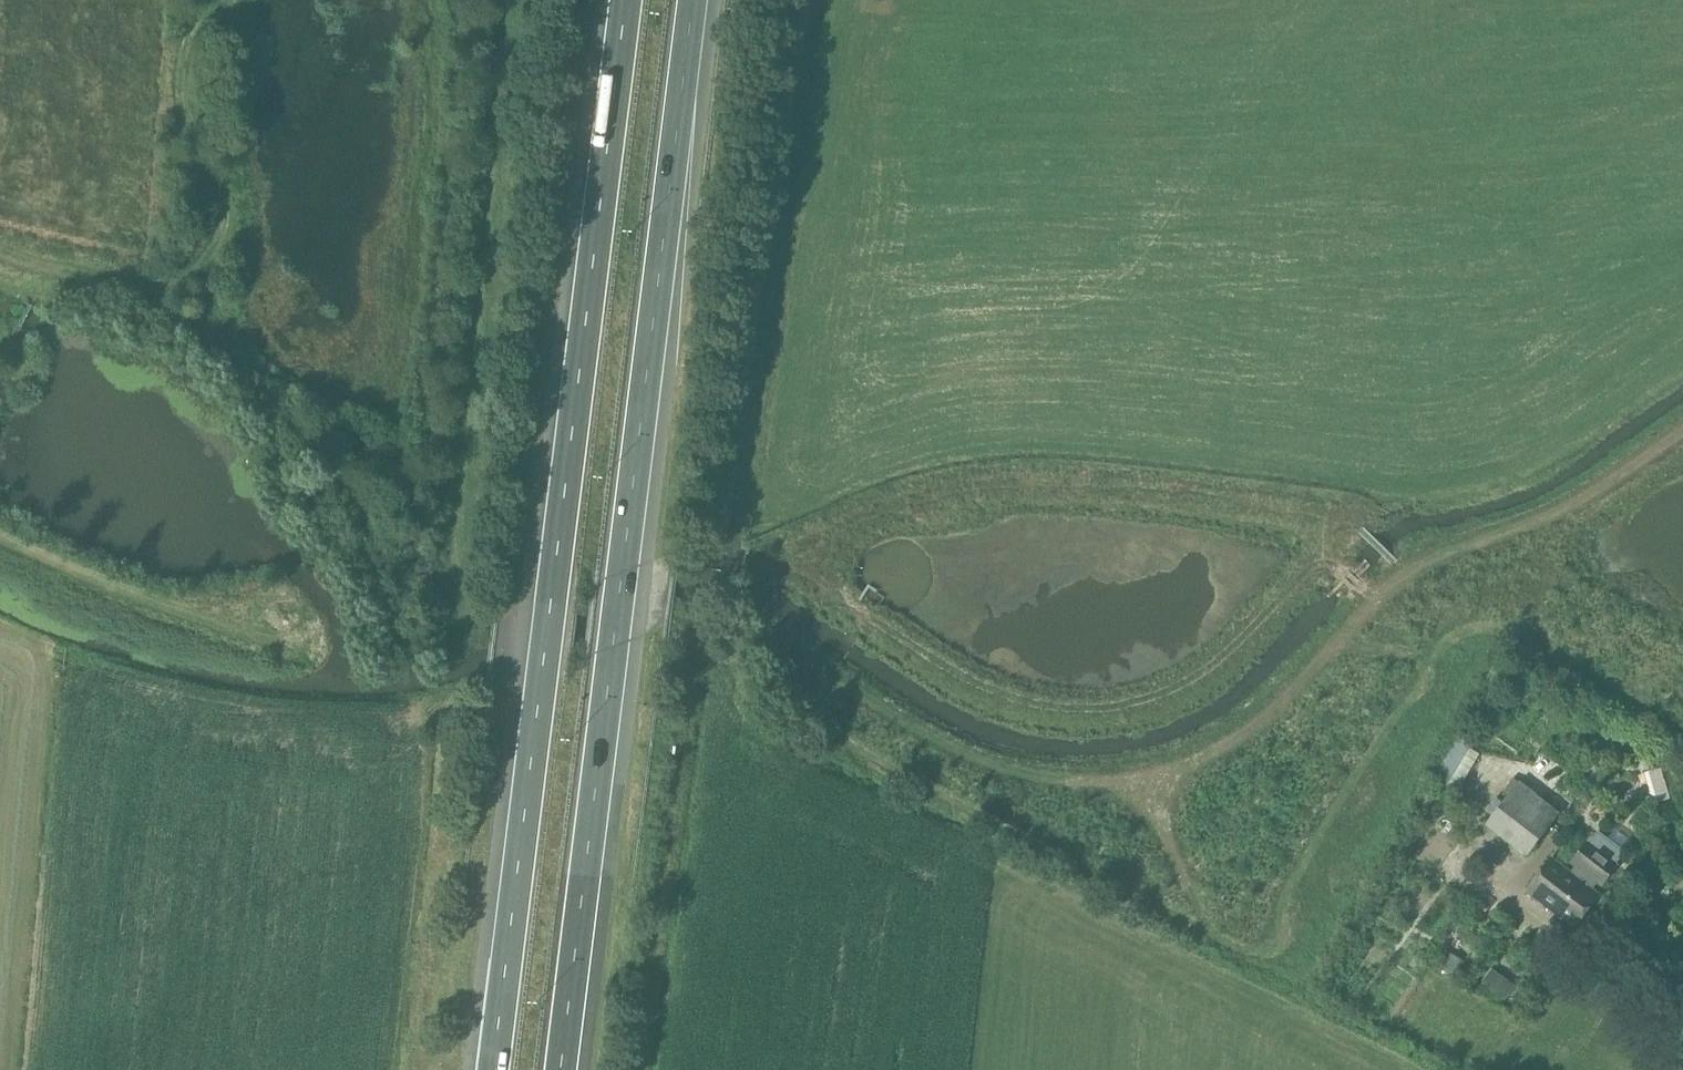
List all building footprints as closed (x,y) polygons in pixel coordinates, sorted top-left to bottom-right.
[(1520,781),(1486,826),(1528,857),(1562,813),(1520,781)] [(1528,892),(1574,928),(1600,895),(1596,891),(1600,886),(1603,889),(1615,873),(1613,871),(1621,859),(1596,840),(1587,852),(1586,851),(1570,872),(1575,875),(1570,882),(1547,866),(1528,892)]
